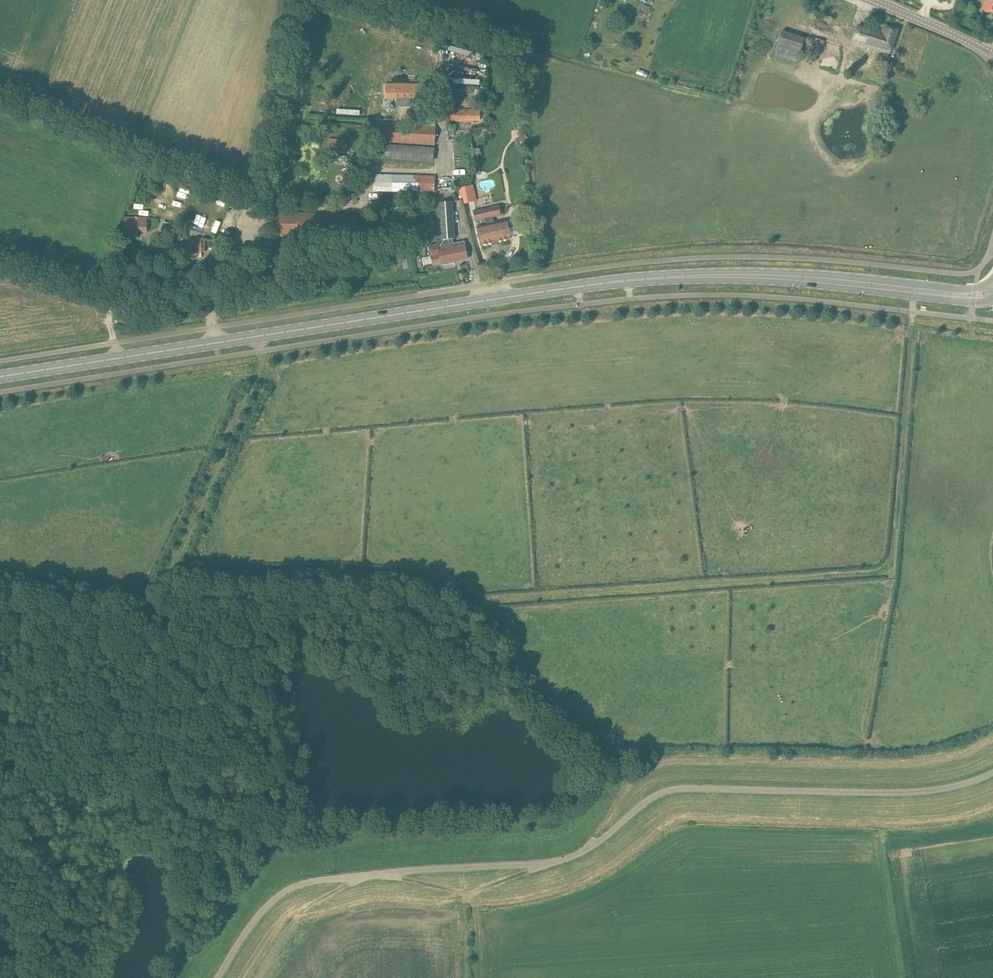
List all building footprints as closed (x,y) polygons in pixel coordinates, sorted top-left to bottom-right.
[(983,9),(992,12),(992,0),(986,0),(983,9)] [(868,26),(868,28),(858,25),(852,43),(890,55),(898,30),(884,25),(882,31),(868,26)] [(781,30),(774,54),(797,61),(805,38),(781,30)] [(814,36),(810,49),(819,52),(824,40),(814,36)] [(416,96),(416,84),(394,84),(394,98),(409,98),(409,96),(416,96)] [(487,90),(479,89),(479,97),(487,98),(487,90)] [(447,120),(480,121),(480,109),(447,109),(447,120)] [(374,142),(434,146),(436,126),(375,122),(374,142)] [(345,140),(329,139),(328,151),(344,152),(345,140)] [(409,192),(409,190),(434,191),(435,176),(374,174),(374,191),(409,192)] [(477,201),(473,184),(458,187),(462,204),(477,201)] [(436,240),(437,245),(429,246),(431,256),(439,255),(441,264),(443,264),(443,265),(444,266),(454,264),(455,263),(454,261),(467,259),(464,241),(453,243),(452,239),(454,239),(452,202),(429,203),(431,241),(436,240)] [(511,238),(507,220),(494,223),(493,217),(501,215),(499,205),(473,211),(475,221),(485,218),(486,225),(477,227),(481,245),(511,238)] [(206,220),(233,226),(234,220),(207,215),(206,220)] [(124,232),(131,232),(147,232),(147,217),(125,217),(124,232)] [(186,241),(181,241),(181,252),(186,252),(202,252),(205,252),(205,246),(202,246),(202,238),(187,238),(186,241)]
